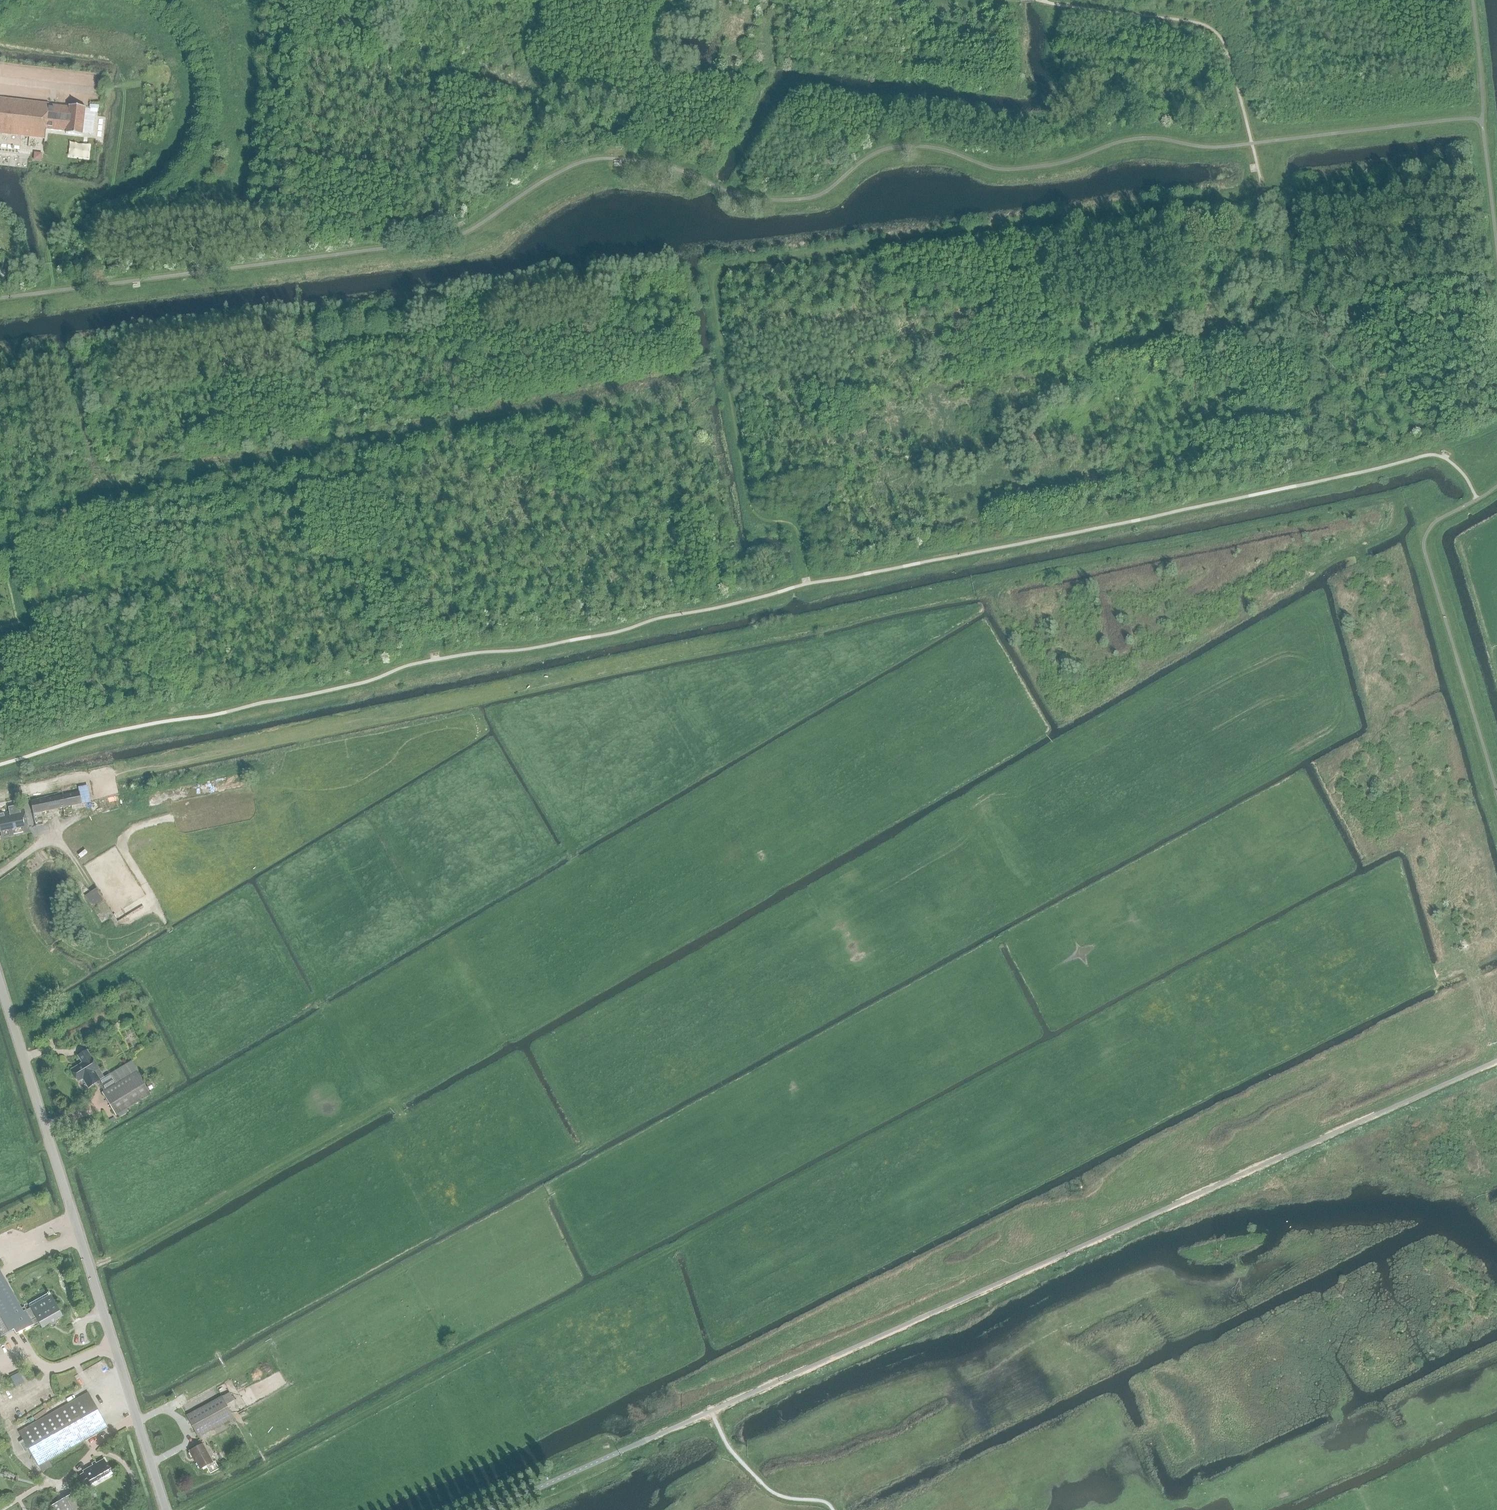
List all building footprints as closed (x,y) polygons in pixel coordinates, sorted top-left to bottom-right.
[(0,100),(0,136),(45,140),(46,130),(66,132),(65,134),(82,135),(85,108),(68,106),(68,108),(48,106),(48,104),(0,100)] [(25,156),(0,153),(0,163),(23,166),(25,156)] [(31,802),(33,814),(81,804),(78,792),(31,802)] [(0,833),(1,839),(29,833),(24,809),(20,810),(19,805),(8,807),(9,812),(0,814),(0,833)] [(97,908),(110,900),(102,887),(89,894),(97,908)] [(142,902),(123,919),(129,925),(148,908),(142,902)] [(150,1095),(137,1072),(138,1072),(131,1061),(103,1078),(87,1051),(78,1056),(79,1056),(83,1063),(71,1070),(78,1082),(90,1074),(92,1076),(94,1075),(105,1092),(102,1093),(116,1116),(150,1095)] [(62,1316),(54,1301),(49,1292),(29,1303),(31,1307),(27,1310),(24,1306),(21,1308),(0,1271),(0,1339),(14,1331),(16,1335),(38,1322),(42,1328),(62,1316)] [(10,1377),(16,1387),(24,1383),(19,1373),(10,1377)] [(49,1460),(107,1427),(87,1392),(18,1432),(38,1466),(39,1466),(49,1460)] [(198,1437),(233,1418),(222,1397),(186,1416),(198,1437)] [(200,1469),(212,1463),(202,1444),(189,1451),(193,1458),(194,1458),(200,1469)] [(91,1486),(112,1474),(103,1459),(82,1472),(83,1473),(76,1477),(83,1489),(90,1485),(91,1486)] [(49,1460),(39,1466),(42,1472),(52,1467),(49,1460)] [(72,1494),(51,1506),(53,1509),(81,1509),(72,1494)]
